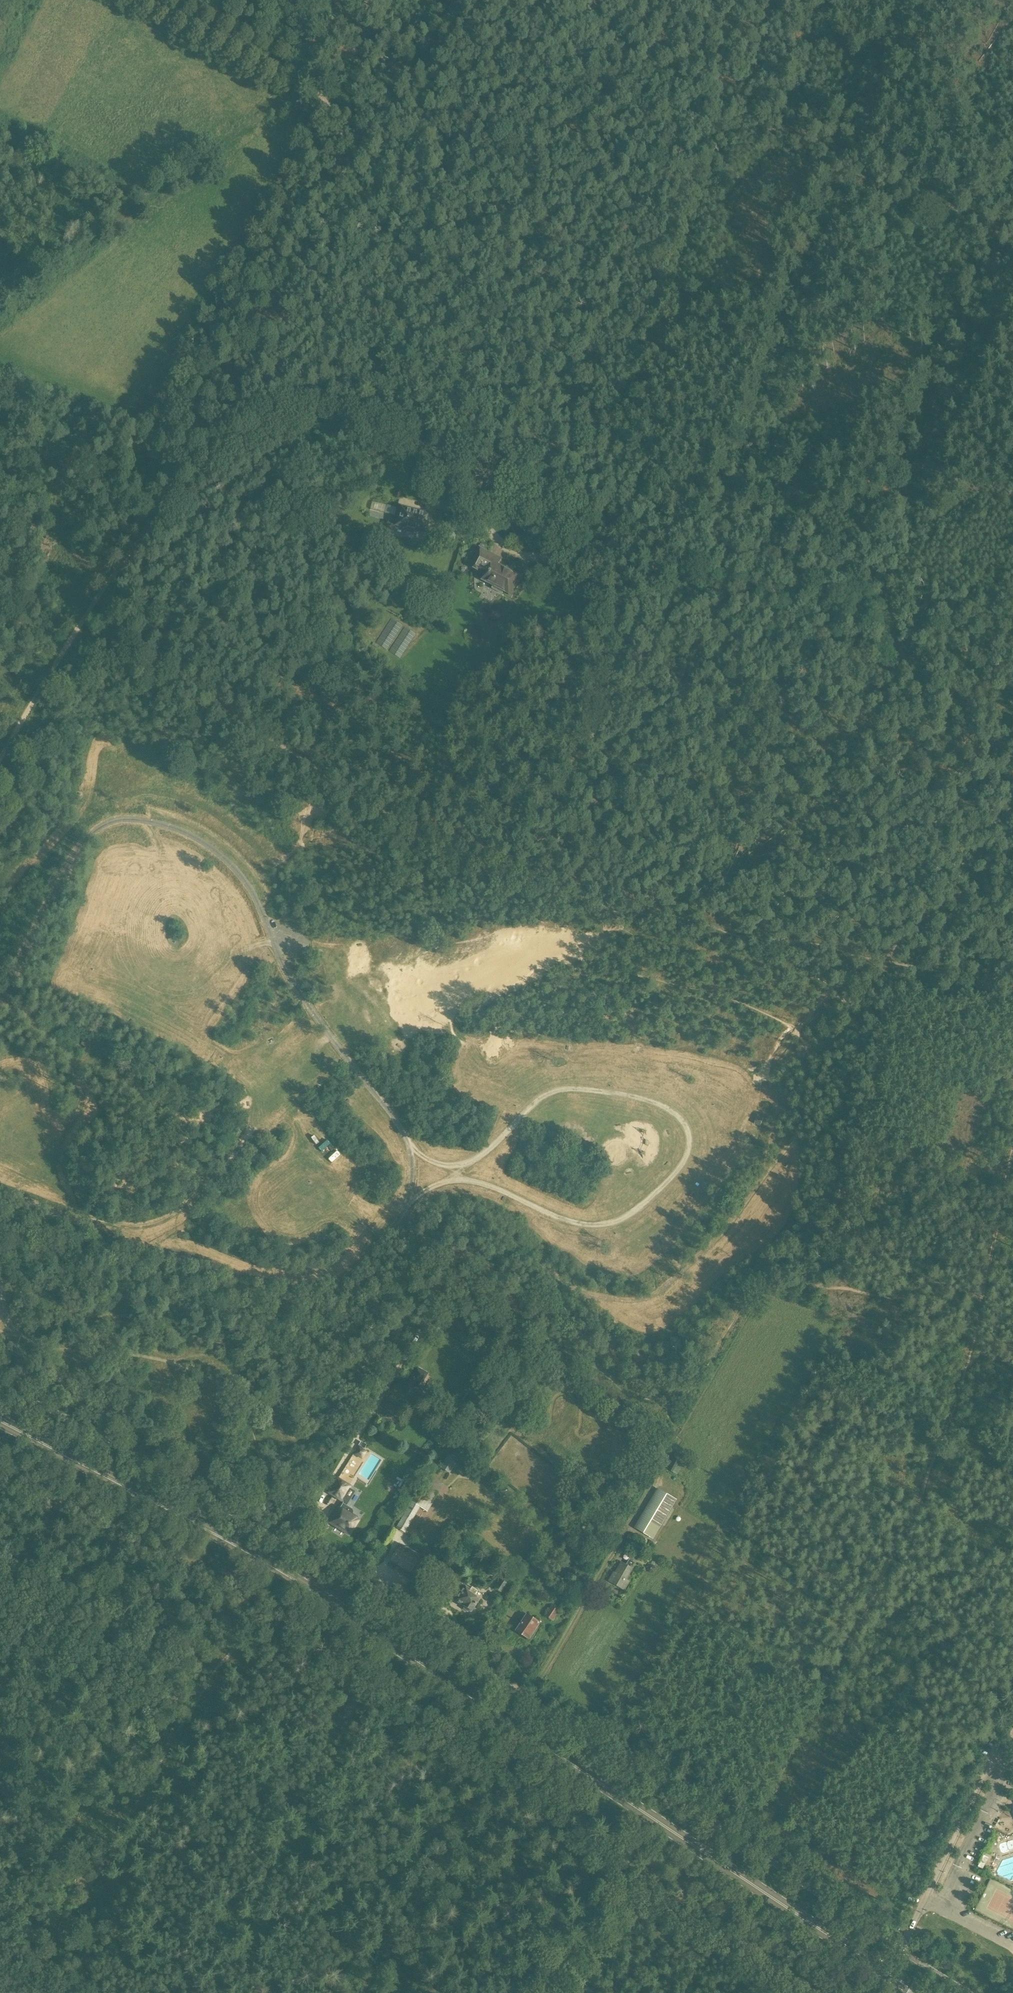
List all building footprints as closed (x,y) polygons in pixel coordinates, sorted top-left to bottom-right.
[(371,448),(368,454),(381,460),(384,454),(371,448)] [(410,505),(408,509),(398,506),(393,524),(406,528),(417,531),(417,530),(422,532),(427,513),(416,511),(417,507),(410,505)] [(447,518),(442,536),(454,539),(459,521),(447,518)] [(506,569),(498,565),(501,559),(481,549),(471,567),(482,573),(479,579),(493,586),(492,589),(502,594),(503,591),(512,596),(521,577),(512,572),(513,570),(507,567),(506,569)] [(583,611),(586,604),(580,601),(576,608),(577,608),(572,617),(578,620),(582,611),(583,611)] [(89,1049),(91,1044),(84,1040),(81,1045),(89,1049)] [(760,1126),(764,1118),(760,1116),(758,1115),(755,1124),(756,1124),(760,1126)] [(222,1164),(228,1157),(223,1154),(217,1160),(222,1164)] [(425,1319),(419,1327),(432,1335),(437,1327),(425,1319)] [(224,1346),(226,1340),(217,1337),(215,1343),(224,1346)] [(419,1388),(427,1374),(416,1367),(408,1381),(419,1388)] [(449,1474),(458,1459),(448,1453),(440,1468),(449,1474)] [(677,1474),(684,1463),(672,1456),(666,1468),(677,1474)] [(349,1534),(357,1521),(356,1520),(358,1517),(353,1514),(353,1512),(353,1510),(351,1508),(346,1506),(346,1503),(346,1501),(346,1499),(343,1495),(349,1487),(338,1480),(330,1493),(342,1500),(343,1504),(331,1523),(338,1527),(338,1528),(342,1530),(343,1530),(349,1534)] [(423,1483),(417,1494),(397,1527),(404,1532),(419,1507),(427,1512),(438,1492),(423,1483)] [(654,1536),(670,1508),(676,1499),(659,1489),(637,1526),(654,1536)] [(416,1561),(419,1555),(402,1545),(391,1562),(409,1573),(410,1571),(414,1573),(419,1565),(414,1562),(415,1561),(416,1561)] [(631,1568),(635,1562),(630,1560),(626,1565),(622,1563),(616,1574),(614,1573),(610,1580),(625,1589),(629,1582),(626,1580),(632,1569),(631,1568)] [(502,1594),(508,1584),(506,1583),(511,1575),(504,1571),(493,1588),(502,1594)] [(470,1589),(466,1586),(463,1590),(461,1588),(459,1592),(461,1593),(456,1601),(464,1607),(463,1609),(468,1612),(469,1610),(470,1611),(479,1599),(474,1596),(478,1591),(472,1587),(470,1589)] [(553,1621),(559,1611),(552,1606),(545,1616),(553,1621)] [(534,1620),(528,1616),(518,1631),(519,1632),(520,1633),(522,1635),(524,1635),(529,1639),(539,1623),(538,1622),(540,1619),(537,1616),(534,1620)] [(984,1856),(978,1867),(983,1869),(988,1858),(984,1856)]
